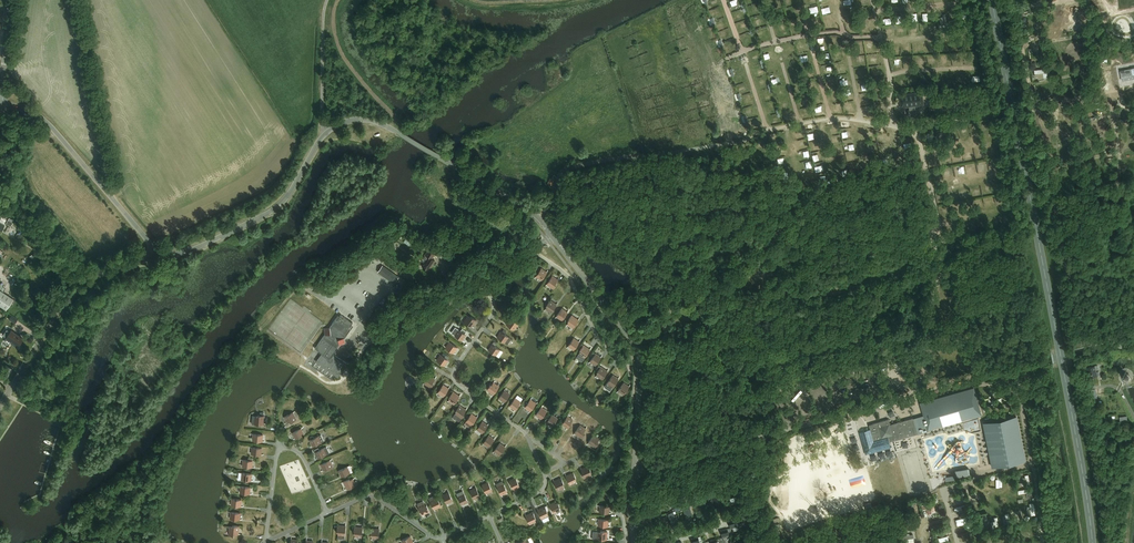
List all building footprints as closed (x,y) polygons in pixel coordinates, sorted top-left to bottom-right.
[(947,22),(946,14),(942,14),(943,16),(940,17),(940,23),(938,24),(938,28),(948,27),(947,22)] [(741,28),(748,26),(746,20),(739,22),(741,28)] [(767,35),(764,27),(758,29),(761,37),(767,35)] [(751,31),(744,33),(746,42),(753,41),(751,31)] [(1093,74),(1096,89),(1133,82),(1133,67),(1093,74)] [(1046,69),(1034,70),(1034,77),(1039,76),(1039,78),(1044,78),(1044,80),(1048,80),(1048,78),(1047,78),(1046,69)] [(906,111),(907,116),(917,115),(916,109),(914,110),(914,106),(922,105),(921,92),(897,95),(899,108),(907,107),(908,109),(908,110),(906,111)] [(747,116),(758,113),(756,107),(745,110),(747,116)] [(1065,122),(1065,113),(1057,114),(1058,123),(1065,122)] [(993,144),(987,147),(991,154),(996,152),(993,144)] [(11,226),(14,220),(9,217),(6,223),(11,226)] [(457,219),(452,227),(458,231),(463,223),(457,219)] [(428,270),(435,260),(432,258),(435,254),(429,250),(425,254),(428,256),(422,266),(428,270)] [(377,270),(394,282),(399,275),(382,263),(377,270)] [(542,268),(536,276),(541,280),(547,272),(542,268)] [(558,280),(552,276),(547,284),(553,288),(556,284),(555,284),(558,280)] [(0,290),(0,306),(6,310),(9,305),(12,306),(16,301),(13,299),(0,290)] [(386,306),(390,301),(384,297),(380,302),(386,306)] [(557,304),(550,300),(546,305),(547,306),(546,308),(551,312),(557,304)] [(651,316),(666,311),(664,305),(655,308),(655,309),(650,310),(651,316)] [(562,308),(557,316),(562,320),(568,312),(562,308)] [(8,319),(15,324),(18,319),(11,314),(8,319)] [(325,334),(315,348),(322,353),(317,361),(338,377),(347,364),(333,354),(340,344),(345,343),(344,338),(351,329),(349,328),(353,322),(341,314),(338,320),(336,318),(330,327),(324,328),(325,334)] [(468,315),(463,322),(467,325),(468,324),(472,327),(477,320),(471,316),(470,317),(468,315)] [(569,321),(567,324),(573,328),(579,320),(572,315),(568,320),(569,321)] [(511,317),(506,324),(514,329),(518,324),(516,322),(516,321),(511,317)] [(455,327),(451,332),(455,335),(463,340),(466,335),(465,333),(466,331),(462,328),(461,331),(455,327)] [(651,340),(662,336),(659,329),(649,332),(649,334),(647,334),(649,339),(651,338),(651,340)] [(6,338),(4,341),(9,344),(11,342),(18,346),(23,338),(11,330),(5,338),(6,338)] [(508,344),(511,339),(505,334),(506,332),(504,330),(502,332),(501,331),(497,337),(508,344)] [(574,338),(568,346),(574,350),(579,342),(574,338)] [(458,347),(449,342),(446,347),(454,353),(458,347)] [(500,350),(492,344),(488,349),(496,355),(500,350)] [(583,345),(582,344),(580,346),(582,348),(580,350),(581,351),(576,357),(582,361),(590,349),(584,344),(583,345)] [(590,361),(596,365),(601,357),(596,353),(590,361)] [(444,357),(441,355),(437,360),(445,366),(449,360),(447,359),(448,357),(446,355),(444,357)] [(12,369),(6,365),(0,374),(0,375),(6,379),(12,369)] [(1097,365),(1088,367),(1090,377),(1100,375),(1099,371),(1097,372),(1096,370),(1098,369),(1099,368),(1098,366),(1097,365)] [(608,371),(601,366),(597,372),(598,373),(597,375),(602,379),(608,371)] [(432,383),(435,378),(429,374),(425,379),(426,380),(424,383),(431,387),(433,383),(432,383)] [(613,375),(607,383),(613,386),(619,378),(613,375)] [(491,384),(487,390),(493,394),(499,386),(494,382),(492,385),(491,384)] [(624,382),(618,390),(624,394),(629,386),(624,382)] [(443,396),(449,388),(443,384),(438,392),(443,396)] [(924,415),(913,418),(917,434),(933,429),(933,428),(945,425),(981,415),(974,387),(920,403),(924,415)] [(1097,398),(1096,389),(1088,390),(1089,399),(1097,398)] [(504,390),(499,398),(504,402),(510,394),(504,390)] [(454,404),(460,396),(453,391),(449,397),(450,398),(449,400),(454,404)] [(515,398),(510,406),(515,410),(521,402),(515,398)] [(526,406),(525,407),(530,411),(536,403),(530,399),(528,403),(526,406)] [(453,417),(459,421),(464,414),(463,414),(466,409),(460,405),(456,410),(457,411),(453,417)] [(536,415),(541,419),(547,411),(541,407),(536,415)] [(265,415),(264,415),(264,412),(260,412),(260,415),(258,415),(258,416),(253,416),(252,424),(259,424),(259,423),(264,423),(265,415)] [(291,422),(297,419),(293,412),(284,416),(287,422),(290,421),(291,422)] [(464,424),(470,427),(477,417),(472,413),(464,424)] [(547,422),(552,426),(558,418),(552,414),(549,419),(547,422)] [(1026,460),(1017,415),(982,422),(990,459),(991,467),(1026,460)] [(562,424),(567,428),(573,420),(568,416),(562,424)] [(868,429),(859,432),(862,443),(866,454),(871,453),(891,447),(889,443),(889,442),(917,434),(913,418),(903,420),(894,423),(890,424),(888,419),(869,425),(870,429),(868,429)] [(482,433),(488,425),(482,421),(477,429),(482,433)] [(586,429),(580,425),(575,433),(581,437),(585,432),(584,431),(586,429)] [(295,438),(304,434),(301,428),(292,432),(295,438)] [(324,441),(321,434),(314,438),(313,436),(311,437),(312,439),(310,440),(312,446),(321,442),(324,441)] [(489,447),(494,439),(489,435),(483,443),(489,447)] [(594,435),(588,443),(595,447),(599,442),(598,441),(599,438),(594,435)] [(500,454),(505,447),(500,443),(494,451),(500,454)] [(315,452),(318,458),(329,453),(326,447),(315,452)] [(324,470),(332,466),(330,460),(321,464),(324,470)] [(584,478),(591,474),(590,472),(591,471),(588,465),(581,468),(583,473),(582,473),(584,478)] [(341,477),(350,472),(347,466),(338,470),(341,477)] [(970,474),(969,468),(955,470),(956,477),(970,474)] [(570,484),(576,481),(575,479),(576,478),(573,472),(566,475),(570,484)] [(514,489),(520,486),(516,477),(510,480),(514,489)] [(347,489),(356,484),(353,478),(350,480),(350,478),(343,481),(347,489)] [(558,490),(564,487),(563,484),(564,484),(561,478),(554,481),(558,490)] [(502,480),(496,483),(502,495),(508,492),(502,480)] [(895,501),(903,499),(897,480),(890,482),(895,501)] [(486,493),(492,491),(488,482),(482,485),(486,493)] [(474,499),(480,496),(476,487),(470,490),(474,499)] [(463,490),(457,493),(462,505),(468,502),(463,490)] [(447,503),(453,501),(449,492),(443,494),(447,503)] [(731,502),(737,500),(736,494),(729,495),(731,502)] [(441,506),(441,505),(443,504),(441,501),(439,501),(439,500),(437,500),(435,495),(429,498),(434,509),(441,506)] [(700,505),(707,503),(705,496),(698,498),(700,505)] [(721,505),(719,496),(711,498),(714,507),(721,505)] [(423,500),(417,503),(422,515),(430,511),(427,505),(426,506),(423,500)] [(554,513),(560,510),(559,507),(560,507),(557,500),(550,504),(554,513)] [(925,504),(921,505),(923,510),(926,508),(928,514),(931,513),(931,512),(935,511),(933,502),(928,503),(925,504)] [(912,504),(905,506),(908,514),(915,512),(912,504)] [(542,518),(548,515),(547,513),(548,512),(545,506),(538,509),(542,518)] [(686,516),(692,514),(690,507),(684,509),(686,516)] [(676,514),(675,511),(667,514),(669,524),(676,522),(674,514),(676,514)] [(530,524),(536,521),(535,518),(536,518),(533,512),(526,515),(530,524)] [(710,540),(711,542),(726,542),(725,539),(726,539),(725,537),(730,535),(728,530),(731,529),(731,528),(737,526),(735,520),(729,522),(730,528),(728,529),(721,531),(722,537),(720,538),(710,540)] [(239,534),(239,526),(233,525),(232,527),(229,526),(229,534),(235,535),(236,534),(239,534)] [(337,532),(338,532),(338,538),(345,538),(346,526),(338,525),(338,526),(335,526),(334,529),(337,530),(337,532)] [(362,537),(363,527),(355,526),(354,533),(355,533),(355,536),(362,537)] [(378,538),(379,529),(371,528),(371,535),(372,535),(372,538),(378,538)] [(593,531),(592,538),(607,539),(608,531),(601,531),(601,532),(593,531)] [(1018,540),(1023,539),(1022,535),(1025,535),(1025,532),(1017,533),(1018,540)] [(912,542),(912,538),(912,534),(900,536),(901,542),(907,542),(912,542)]
